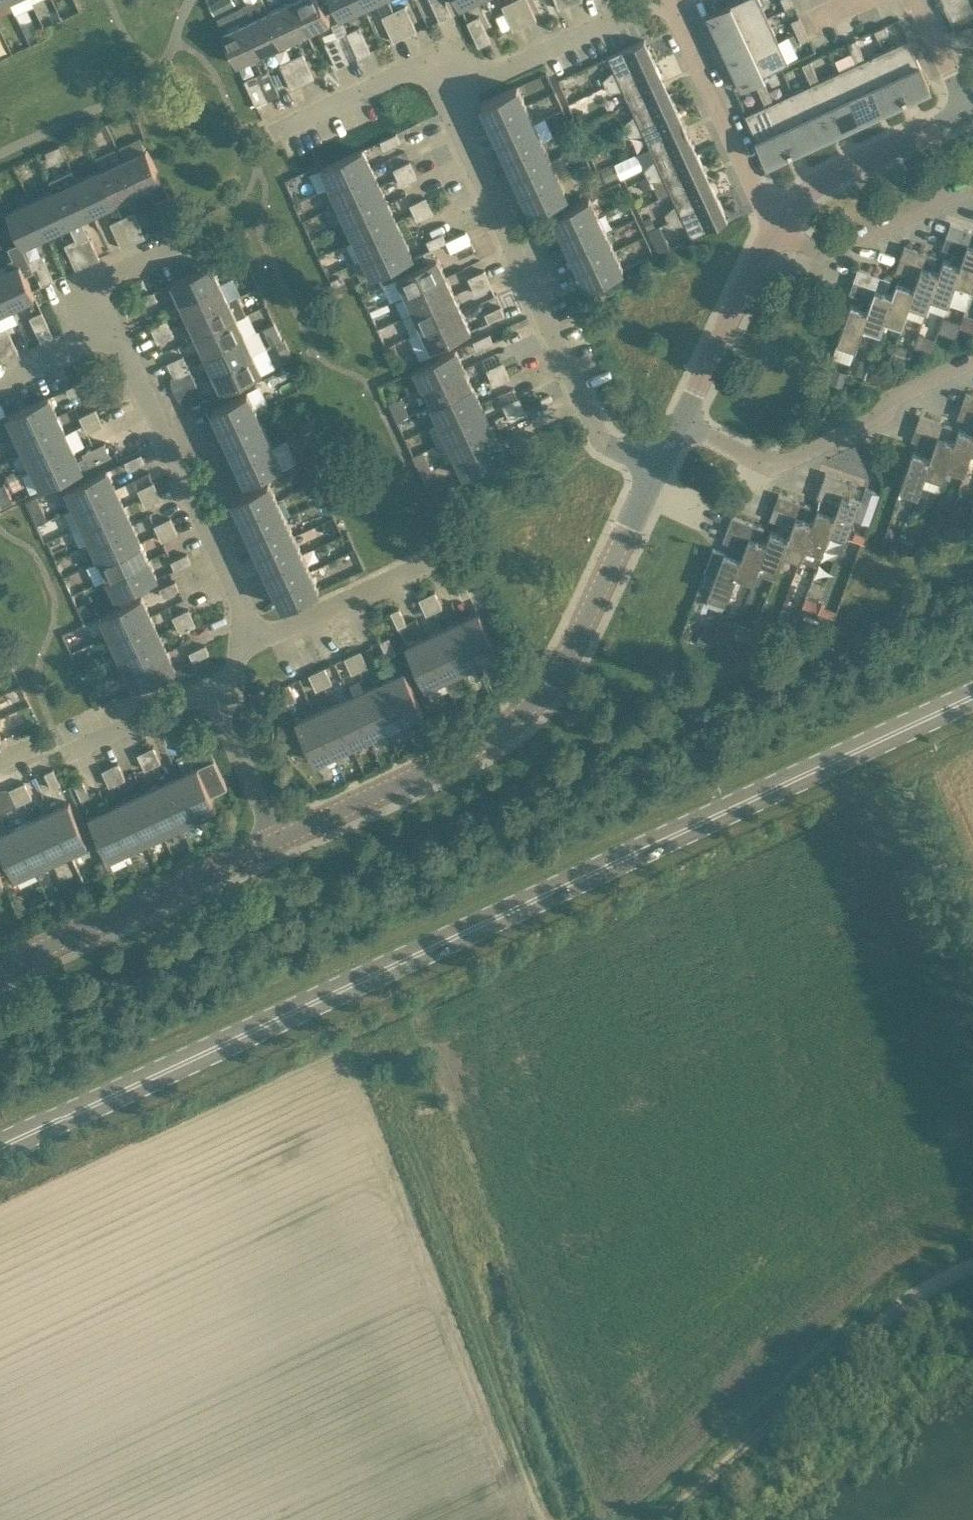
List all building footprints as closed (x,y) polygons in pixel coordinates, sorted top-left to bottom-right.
[(293,0),(289,0),(270,9),(284,41),(307,30),(293,0)] [(307,30),(331,19),(327,11),(336,6),(333,0),(293,0),(307,30)] [(364,4),(362,0),(333,0),(336,6),(340,15),(364,4)] [(407,0),(418,25),(428,20),(419,0),(407,0)] [(446,0),(432,0),(441,18),(452,13),(446,0)] [(526,23),(515,0),(511,0),(503,4),(514,28),(526,23)] [(526,23),(537,18),(529,0),(515,0),(526,23)] [(768,15),(761,0),(743,0),(710,15),(720,37),(768,15)] [(787,8),(795,5),(793,0),(784,0),(787,8)] [(945,5),(952,21),(972,11),(972,0),(956,0),(945,5)] [(406,4),(394,9),(406,34),(417,29),(406,4)] [(219,18),(225,30),(223,31),(238,62),(261,51),(247,20),(241,7),(219,18)] [(284,41),(270,9),(247,20),(261,51),(284,41)] [(394,39),(406,34),(394,9),(383,15),(394,39)] [(468,20),(470,24),(480,45),(491,39),(480,14),(468,20)] [(731,60),(779,38),(768,15),(720,37),(731,60)] [(793,20),(798,31),(806,27),(801,17),(793,20)] [(38,40),(47,35),(42,24),(33,29),(38,40)] [(360,25),(348,31),(360,56),(371,50),(360,25)] [(887,25),(876,30),(880,38),(891,33),(887,25)] [(811,38),(806,27),(798,31),(803,42),(811,38)] [(338,35),(326,41),(338,66),(350,60),(338,35)] [(856,37),(853,39),(849,41),(854,51),(861,47),(856,37)] [(930,85),(928,80),(909,37),(885,48),(907,96),(930,85)] [(606,84),(656,61),(645,38),(609,55),(615,67),(604,78),(606,84)] [(782,65),(790,61),(779,38),(731,60),(742,83),(759,75),(782,65)] [(865,57),(861,47),(854,51),(858,61),(862,59),(865,57)] [(885,48),(865,57),(862,59),(884,106),(907,96),(885,48)] [(303,52),(292,57),(303,82),(315,76),(303,52)] [(292,87),(303,82),(292,57),(280,62),(292,87)] [(811,58),(807,60),(804,61),(808,72),(815,68),(811,58)] [(884,106),(862,59),(858,61),(839,69),(861,117),(884,106)] [(656,61),(606,84),(609,90),(625,88),(630,100),(666,83),(656,61)] [(820,78),(815,68),(808,72),(813,82),(817,80),(820,78)] [(820,78),(817,80),(838,127),(861,117),(839,69),(820,78)] [(257,73),(245,78),(257,103),(269,98),(257,73)] [(765,79),(761,81),(758,83),(762,93),(770,89),(765,79)] [(817,80),(813,82),(794,90),(815,138),(838,127),(817,80)] [(666,83),(630,100),(636,112),(624,123),(627,129),(677,106),(666,83)] [(518,84),(482,100),(491,119),(526,102),(518,84)] [(762,93),(767,103),(771,101),(774,99),(770,89),(762,93)] [(794,90),(774,99),(771,101),(793,148),(815,138),(794,90)] [(793,148),(771,101),(767,103),(746,112),(768,160),(793,148)] [(491,119),(499,137),(535,120),(526,102),(491,119)] [(687,128),(677,106),(627,129),(630,135),(645,133),(651,145),(687,128)] [(583,109),(574,114),(573,114),(578,125),(588,120),(583,109)] [(535,120),(499,137),(508,155),(543,138),(535,120)] [(687,128),(651,145),(656,157),(645,167),(648,173),(697,150),(687,128)] [(397,131),(381,138),(385,147),(401,140),(397,131)] [(551,156),(543,138),(508,155),(516,173),(551,156)] [(123,157),(138,189),(162,178),(147,146),(123,157)] [(323,166),(331,184),(372,165),(363,147),(323,166)] [(708,173),(697,150),(648,173),(648,174),(651,180),(666,178),(672,190),(708,173)] [(560,174),(551,156),(516,173),(524,191),(560,174)] [(115,200),(138,189),(123,157),(100,168),(115,200)] [(394,167),(398,175),(414,167),(410,160),(394,167)] [(606,180),(617,175),(612,164),(601,169),(606,180)] [(380,183),(372,165),(331,184),(340,202),(380,183)] [(414,167),(398,175),(402,183),(417,175),(414,167)] [(78,178),(73,168),(50,179),(70,221),(92,210),(78,178)] [(100,168),(78,178),(92,210),(115,200),(100,168)] [(708,173),(672,190),(677,202),(666,212),(668,218),(718,195),(708,173)] [(568,193),(560,174),(524,191),(533,209),(568,193)] [(645,189),(653,185),(651,180),(648,174),(640,178),(645,189)] [(53,189),(32,199),(47,232),(70,221),(50,179),(49,179),(53,189)] [(340,202),(348,220),(388,201),(380,183),(340,202)] [(181,219),(169,194),(157,200),(169,225),(181,219)] [(563,229),(598,212),(590,194),(555,210),(563,229)] [(411,203),(415,211),(430,204),(427,195),(411,203)] [(718,195),(668,218),(671,225),(687,223),(692,235),(729,218),(728,218),(718,195)] [(23,243),(47,232),(32,199),(8,210),(15,224),(23,243)] [(397,219),(388,201),(348,220),(356,238),(397,219)] [(434,211),(430,204),(415,211),(418,218),(434,211)] [(134,210),(123,216),(134,241),(146,235),(134,210)] [(572,247),(607,230),(598,212),(563,229),(572,247)] [(656,224),(651,214),(644,217),(648,228),(656,224)] [(123,246),(134,241),(123,216),(111,221),(123,246)] [(397,219),(356,238),(365,256),(405,237),(397,219)] [(951,221),(947,233),(970,241),(957,280),(972,285),(972,229),(951,221)] [(572,247),(580,265),(615,249),(607,230),(572,247)] [(443,231),(428,239),(431,247),(447,239),(443,231)] [(89,232),(77,237),(88,262),(100,256),(89,232)] [(949,301),(957,280),(970,241),(947,233),(943,246),(954,250),(951,260),(944,257),(940,270),(931,295),(932,295),(949,301)] [(659,251),(671,245),(666,234),(654,240),(659,251)] [(77,267),(88,262),(77,237),(66,242),(77,267)] [(405,237),(365,256),(373,274),(378,272),(414,255),(413,253),(405,237)] [(27,275),(26,273),(35,269),(21,239),(9,245),(14,256),(6,260),(9,267),(0,271),(0,278),(12,304),(35,294),(27,275)] [(472,240),(456,248),(460,256),(476,248),(472,240)] [(927,308),(932,295),(931,295),(940,270),(933,268),(937,255),(905,244),(901,256),(924,264),(910,302),(927,308)] [(408,292),(447,274),(438,255),(433,258),(428,246),(413,253),(414,255),(378,272),(383,282),(399,274),(408,292)] [(615,249),(580,265),(588,283),(624,267),(615,249)] [(43,253),(31,259),(42,283),(54,278),(43,253)] [(903,324),(910,302),(924,264),(901,256),(896,268),(908,272),(904,282),(898,280),(893,293),(894,293),(885,318),(903,324)] [(172,281),(181,300),(221,281),(213,262),(172,281)] [(881,330),(885,318),(894,293),(893,293),(887,290),(891,277),(859,266),(854,278),(877,286),(864,324),(881,330)] [(469,276),(473,284),(488,276),(485,268),(469,276)] [(336,291),(348,285),(343,274),(331,279),(336,291)] [(408,292),(416,310),(455,292),(447,274),(408,292)] [(232,276),(221,281),(181,300),(189,317),(229,299),(239,294),(240,293),(232,276)] [(488,276),(473,284),(476,291),(492,284),(488,276)] [(12,304),(0,278),(0,310),(12,304)] [(856,346),(864,324),(877,286),(854,278),(850,291),(861,295),(858,305),(851,302),(838,340),(856,346)] [(154,290),(139,297),(142,305),(158,298),(154,290)] [(424,328),(463,310),(455,292),(416,310),(424,328)] [(197,335),(238,316),(247,312),(239,294),(229,299),(189,317),(197,335)] [(490,320),(505,312),(502,304),(486,312),(490,320)] [(54,335),(43,310),(31,315),(42,340),(54,335)] [(472,328),(463,310),(424,328),(433,346),(472,328)] [(960,324),(972,328),(972,315),(964,312),(960,324)] [(944,315),(939,329),(956,335),(960,324),(961,321),(944,315)] [(246,334),(238,316),(197,335),(206,353),(246,334)] [(152,325),(155,333),(171,326),(167,318),(152,325)] [(19,320),(9,324),(19,347),(29,343),(19,320)] [(263,327),(271,345),(276,342),(282,340),(274,322),(263,327)] [(0,329),(0,341),(7,356),(19,351),(8,326),(0,329)] [(171,326),(155,333),(159,341),(175,334),(171,326)] [(920,347),(925,333),(920,331),(915,345),(920,347)] [(490,332),(474,339),(478,347),(494,340),(490,332)] [(206,353),(214,371),(254,352),(246,334),(206,353)] [(282,340),(276,342),(285,361),(293,357),(284,339),(282,340)] [(456,347),(438,356),(417,365),(426,383),(465,365),(456,347)] [(263,371),(254,352),(214,371),(222,389),(263,371)] [(172,369),(188,361),(184,354),(168,361),(172,369)] [(869,359),(855,354),(850,369),(863,374),(869,359)] [(487,368),(491,375),(507,368),(503,360),(487,368)] [(172,369),(176,377),(191,369),(188,361),(172,369)] [(434,401),(473,383),(465,365),(426,383),(434,401)] [(831,381),(843,385),(847,371),(835,366),(834,369),(831,380),(831,381)] [(511,376),(507,368),(491,375),(495,383),(511,376)] [(83,379),(68,386),(71,395),(87,387),(83,379)] [(473,383),(434,401),(442,419),(481,401),(473,383)] [(222,424),(258,406),(249,388),(213,405),(222,424)] [(185,397),(189,405),(204,397),(201,389),(185,397)] [(967,391),(963,402),(972,406),(972,393),(967,391)] [(9,413),(17,431),(58,413),(49,394),(9,413)] [(504,403),(508,411),(523,404),(520,396),(504,403)] [(481,401),(442,419),(451,438),(490,420),(481,401)] [(972,452),(972,406),(963,402),(958,415),(970,419),(967,429),(960,427),(956,440),(948,465),(967,471),(972,452)] [(527,412),(523,404),(508,411),(512,419),(527,412)] [(258,406),(222,424),(230,442),(267,425),(258,406)] [(81,415),(84,423),(100,415),(96,407),(81,415)] [(66,431),(58,413),(17,431),(26,450),(66,431)] [(940,489),(944,477),(948,465),(956,440),(949,437),(953,424),(921,413),(916,426),(939,434),(927,472),(923,483),(940,489)] [(104,423),(100,415),(84,423),(88,430),(104,423)] [(309,417),(301,422),(305,430),(313,425),(309,417)] [(459,456),(498,438),(490,420),(451,438),(459,456)] [(230,442),(239,460),(275,443),(267,425),(230,442)] [(919,493),(923,483),(927,472),(939,434),(916,426),(912,438),(924,442),(921,452),(914,450),(901,487),(919,493)] [(26,450),(34,468),(75,449),(66,431),(26,450)] [(521,439),(524,447),(540,440),(536,432),(521,439)] [(467,474),(488,464),(506,456),(498,438),(459,456),(467,474)] [(43,486),(83,467),(111,454),(105,441),(84,451),(86,456),(79,459),(75,449),(34,468),(43,486)] [(275,443),(239,460),(247,478),(284,461),(275,443)] [(141,452),(126,460),(129,468),(145,460),(141,452)] [(68,486),(77,504),(116,486),(108,468),(68,486)] [(846,492),(827,545),(842,551),(849,534),(862,498),(854,495),(859,482),(826,471),(822,482),(846,492)] [(242,514),(278,497),(269,479),(234,496),(242,514)] [(139,488),(142,496),(158,488),(155,480),(139,488)] [(0,485),(0,500),(3,506),(14,501),(5,482),(0,485)] [(825,550),(827,545),(846,492),(822,482),(817,495),(829,499),(826,509),(819,507),(815,519),(816,520),(807,544),(808,544),(803,556),(819,562),(823,549),(825,550)] [(77,504),(85,522),(124,504),(116,486),(77,504)] [(158,488),(142,496),(146,503),(162,496),(158,488)] [(786,550),(803,556),(808,544),(807,544),(816,520),(815,519),(808,517),(812,504),(779,493),(775,504),(799,513),(786,550)] [(27,500),(37,522),(48,517),(37,495),(27,500)] [(251,532),(286,515),(278,497),(242,514),(251,532)] [(85,522),(93,540),(133,522),(124,504),(85,522)] [(778,572),(786,550),(799,513),(775,504),(771,517),(782,521),(778,531),(772,528),(767,541),(769,542),(760,566),(761,566),(778,572)] [(756,578),(761,566),(760,566),(769,542),(767,541),(761,539),(765,526),(733,514),(729,526),(752,535),(738,572),(756,578)] [(286,515),(251,532),(259,550),(294,533),(286,515)] [(155,523),(159,532),(175,524),(171,516),(155,523)] [(102,558),(141,540),(133,522),(93,540),(102,558)] [(175,524),(159,532),(163,539),(178,532),(175,524)] [(716,575),(711,588),(708,598),(726,604),(730,594),(738,572),(752,535),(729,526),(724,539),(735,543),(732,553),(725,550),(724,553),(714,548),(705,571),(716,575)] [(867,533),(855,529),(852,536),(864,541),(867,533)] [(294,533),(259,550),(268,568),(303,551),(294,533)] [(102,558),(110,576),(150,558),(141,540),(102,558)] [(303,551),(268,568),(276,586),(311,570),(303,551)] [(172,559),(176,567),(192,560),(188,552),(172,559)] [(150,558),(110,576),(118,594),(158,576),(150,558)] [(320,588),(311,570),(276,586),(285,604),(320,588)] [(464,577),(456,580),(463,596),(471,592),(464,577)] [(176,579),(160,587),(164,595),(180,587),(176,579)] [(436,590),(428,593),(435,609),(443,606),(436,590)] [(427,613),(435,609),(428,593),(420,597),(427,613)] [(102,614),(111,632),(151,613),(142,595),(102,614)] [(833,616),(835,615),(816,608),(819,599),(818,599),(807,595),(801,613),(797,625),(793,636),(833,616)] [(90,613),(86,602),(78,605),(83,616),(90,613)] [(400,606),(392,610),(399,626),(407,622),(400,606)] [(174,615),(177,623),(193,616),(189,607),(174,615)] [(480,610),(462,619),(481,659),(499,651),(480,610)] [(159,631),(151,613),(111,632),(119,650),(159,631)] [(193,616),(177,623),(181,631),(197,623),(193,616)] [(717,629),(733,634),(737,622),(721,617),(717,629)] [(775,630),(771,646),(793,636),(797,625),(792,623),(779,618),(775,630)] [(462,667),(481,659),(462,619),(444,627),(462,667)] [(462,667),(444,627),(425,636),(444,676),(462,667)] [(712,644),(714,639),(716,635),(701,629),(696,640),(711,646),(712,644)] [(119,650),(128,668),(168,649),(159,631),(119,650)] [(390,636),(381,639),(389,655),(397,651),(390,636)] [(426,684),(444,676),(425,636),(407,644),(426,684)] [(210,651),(206,643),(190,651),(194,659),(210,651)] [(5,649),(0,651),(0,659),(8,656),(9,656),(5,649)] [(168,649),(128,668),(136,686),(176,667),(168,649)] [(354,652),(361,668),(369,664),(361,649),(354,652)] [(501,653),(505,663),(512,660),(507,650),(501,653)] [(353,672),(361,668),(354,652),(346,656),(353,672)] [(99,660),(101,665),(108,661),(106,657),(99,660)] [(90,664),(81,668),(84,675),(93,670),(90,664)] [(318,669),(325,685),(333,681),(326,665),(318,669)] [(317,688),(325,685),(318,669),(310,673),(317,688)] [(405,669),(387,677),(406,718),(424,709),(405,669)] [(388,726),(406,718),(387,677),(369,686),(388,726)] [(282,686),(289,701),(297,698),(290,682),(282,686)] [(370,735),(388,726),(369,686),(351,694),(370,735)] [(352,743),(370,735),(351,694),(333,703),(352,743)] [(334,751),(352,743),(333,703),(315,711),(334,751)] [(315,711),(297,719),(316,760),(334,751),(315,711)] [(183,732),(175,735),(182,751),(190,747),(183,732)] [(154,745),(147,748),(154,764),(162,760),(154,745)] [(146,768),(154,764),(147,748),(139,752),(146,768)] [(198,765),(181,773),(199,814),(217,805),(212,794),(228,786),(215,757),(198,765)] [(119,761),(111,765),(118,781),(126,777),(119,761)] [(110,784),(118,781),(111,765),(103,768),(110,784)] [(54,767),(46,771),(53,787),(61,783),(54,767)] [(181,822),(199,814),(181,773),(162,782),(181,822)] [(75,782),(82,797),(90,794),(83,778),(75,782)] [(26,780),(18,784),(25,800),(33,796),(26,780)] [(162,782),(144,790),(163,831),(181,822),(162,782)] [(17,803),(25,800),(18,784),(10,788),(17,803)] [(145,839),(163,831),(144,790),(126,799),(145,839)] [(127,847),(145,839),(126,799),(108,807),(127,847)] [(70,801),(52,809),(70,849),(89,841),(70,801)] [(109,856),(127,847),(108,807),(90,815),(109,856)] [(52,858),(70,849),(52,809),(33,817),(52,858)] [(34,866),(52,858),(33,817),(15,826),(34,866)] [(34,866),(15,826),(0,833),(0,841),(16,875),(34,866)] [(108,867),(104,859),(95,863),(99,871),(108,867)]
